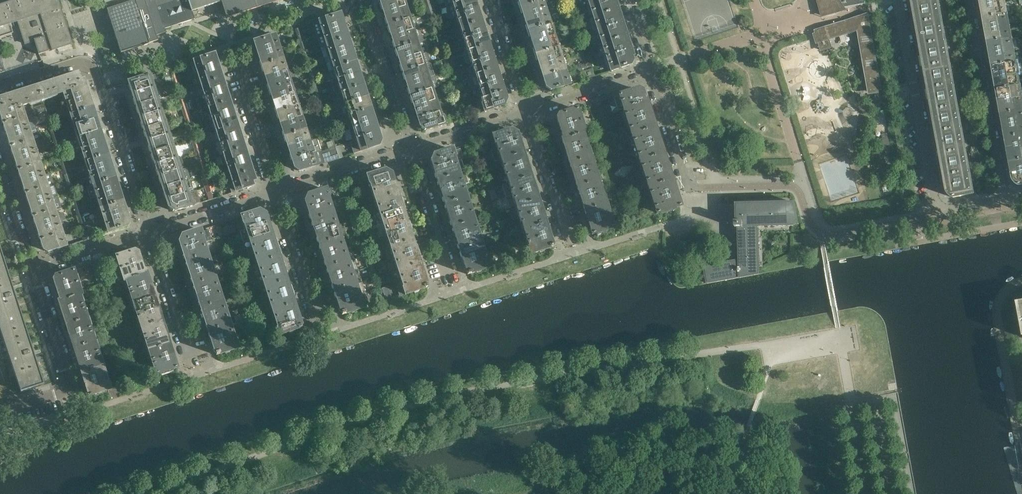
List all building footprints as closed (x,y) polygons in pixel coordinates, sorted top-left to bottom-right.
[(62,13),(58,0),(15,0),(0,5),(0,27),(18,21),(25,44),(34,41),(39,54),(49,51),(48,49),(52,48),(52,50),(72,44),(62,13)] [(107,9),(134,0),(104,0),(107,9)] [(257,5),(257,7),(279,0),(134,0),(107,9),(116,37),(123,34),(128,48),(152,40),(150,33),(195,19),(192,11),(222,1),(227,17),(250,9),(250,7),(257,5)] [(402,0),(387,0),(380,2),(380,3),(379,4),(381,10),(383,10),(384,14),(404,7),(402,0)] [(475,6),(476,5),(475,0),(467,0),(452,5),(456,16),(476,10),(475,6)] [(613,0),(604,0),(590,5),(594,18),(617,11),(613,0)] [(823,16),(837,12),(837,9),(836,9),(835,0),(818,0),(823,16)] [(836,9),(837,9),(865,4),(865,0),(835,0),(836,9)] [(936,0),(927,0),(913,3),(917,24),(940,20),(936,0)] [(545,13),(541,1),(519,8),(521,14),(522,14),(524,19),(545,13)] [(1006,15),(1003,3),(982,7),(984,19),(1006,15)] [(408,19),(404,7),(384,14),(385,18),(384,19),(386,25),(387,25),(388,26),(408,19)] [(481,20),(479,14),(478,14),(476,10),(456,16),(460,28),(480,22),(480,20),(481,20)] [(621,24),(619,17),(617,11),(594,18),(598,31),(621,24)] [(549,24),(545,13),(524,19),(526,25),(525,26),(527,31),(549,24)] [(872,29),(868,13),(853,18),(814,30),(815,33),(812,34),(816,44),(818,43),(821,51),(832,48),(829,40),(857,31),(868,94),(879,92),(879,90),(882,90),(872,29)] [(344,27),(340,15),(318,22),(318,23),(320,23),(323,31),(322,31),(323,35),(330,32),(330,31),(344,27)] [(1008,27),(1006,15),(984,19),(986,31),(1008,27)] [(412,31),(408,19),(388,26),(388,27),(387,27),(389,34),(390,33),(391,37),(412,31)] [(944,42),(940,20),(917,24),(921,46),(944,42)] [(484,33),(483,29),(484,29),(482,22),(481,23),(480,22),(460,28),(463,40),(484,33)] [(552,36),(549,24),(527,31),(529,37),(530,37),(532,43),(552,36)] [(625,37),(621,24),(598,31),(602,45),(625,37)] [(348,38),(347,33),(346,33),(344,27),(330,31),(330,32),(323,35),(324,35),(326,43),(325,43),(325,44),(335,41),(335,42),(348,38)] [(1010,39),(1008,27),(986,31),(988,43),(1010,39)] [(416,43),(412,31),(391,37),(393,42),(392,42),(394,48),(395,48),(395,49),(416,43)] [(489,44),(487,37),(485,38),(484,33),(463,40),(467,52),(488,45),(487,44),(489,44)] [(277,45),(275,37),(276,37),(276,35),(254,42),(258,54),(272,50),(272,51),(279,49),(278,45),(277,45)] [(556,48),(552,36),(532,43),(534,49),(532,49),(534,55),(556,48)] [(630,51),(625,37),(602,45),(607,58),(630,51)] [(351,50),(349,44),(350,43),(348,38),(335,42),(335,41),(325,44),(325,46),(327,45),(330,53),(329,53),(330,57),(351,50)] [(1012,51),(1010,39),(988,43),(990,55),(1012,51)] [(948,64),(944,42),(921,46),(925,68),(948,64)] [(419,54),(416,43),(395,49),(396,50),(394,51),(396,57),(398,57),(399,61),(419,54)] [(492,57),(490,53),(491,52),(489,46),(488,46),(488,45),(467,52),(471,63),(492,57)] [(560,59),(556,48),(534,55),(536,61),(537,60),(539,66),(560,59)] [(283,58),(283,57),(281,57),(278,49),(279,49),(272,51),(272,50),(258,54),(260,60),(259,61),(261,66),(274,62),(273,61),(283,58)] [(356,62),(354,57),(353,57),(351,50),(330,57),(331,61),(332,60),(335,69),(333,69),(333,70),(343,67),(343,66),(356,62)] [(629,65),(631,61),(630,56),(631,56),(630,51),(607,58),(611,71),(629,65)] [(1014,63),(1012,51),(990,55),(993,67),(1014,63)] [(423,66),(419,54),(399,61),(400,65),(399,65),(401,72),(402,71),(403,73),(423,66)] [(218,67),(216,61),(217,61),(215,56),(214,56),(214,55),(193,62),(193,64),(195,63),(198,69),(196,70),(196,72),(204,69),(205,71),(218,67)] [(496,67),(494,61),(493,61),(492,57),(471,63),(475,75),(495,68),(495,67),(496,67)] [(286,71),(285,67),(284,68),(282,59),(284,59),(283,58),(273,61),(274,62),(261,66),(262,71),(264,71),(266,78),(286,71)] [(564,71),(560,59),(539,66),(541,72),(540,72),(542,78),(543,77),(543,78),(564,71)] [(359,74),(357,68),(357,67),(356,62),(343,66),(343,67),(333,70),(334,71),(336,71),(338,79),(337,79),(345,77),(345,78),(359,74)] [(1017,76),(1014,63),(993,67),(995,79),(1009,76),(1010,78),(1017,76)] [(950,73),(948,64),(925,68),(927,79),(941,76),(941,74),(950,73)] [(427,78),(423,66),(403,73),(403,74),(402,74),(404,80),(405,80),(406,84),(427,78)] [(223,78),(221,73),(220,73),(218,67),(205,71),(204,69),(196,72),(198,78),(200,77),(202,84),(200,84),(201,85),(223,78)] [(499,80),(498,76),(499,76),(497,69),(496,70),(495,68),(475,75),(479,87),(499,80)] [(594,76),(591,69),(584,71),(586,79),(594,76)] [(289,83),(287,75),(288,75),(286,71),(266,78),(268,84),(267,85),(268,90),(281,86),(282,87),(292,84),(291,83),(289,83)] [(568,85),(564,71),(543,78),(546,87),(551,90),(568,85)] [(952,85),(950,73),(941,74),(941,76),(927,79),(929,90),(952,85)] [(85,84),(83,81),(80,82),(77,74),(58,81),(62,93),(63,93),(62,92),(64,91),(85,84)] [(363,85),(362,80),(361,80),(359,74),(345,78),(345,77),(337,79),(338,83),(339,83),(342,91),(340,91),(340,93),(363,85)] [(153,88),(150,78),(152,77),(151,75),(129,83),(129,84),(128,85),(130,91),(131,91),(133,95),(153,88)] [(1019,87),(1017,76),(1010,78),(1009,76),(995,79),(997,91),(1019,87)] [(225,90),(223,84),(224,84),(223,78),(201,85),(201,87),(203,86),(206,94),(204,95),(212,93),(212,95),(225,90)] [(431,89),(427,78),(406,84),(408,88),(407,89),(409,95),(410,95),(410,96),(431,89)] [(504,90),(502,84),(500,84),(499,80),(479,87),(482,98),(480,99),(503,92),(502,91),(504,90)] [(62,93),(58,81),(38,87),(42,99),(62,93)] [(88,96),(87,91),(88,90),(86,85),(85,85),(85,84),(64,91),(68,103),(88,96)] [(293,93),(290,85),(292,85),(292,84),(282,87),(281,86),(268,90),(270,95),(271,95),(273,101),(287,97),(286,96),(294,93),(293,93)] [(366,97),(364,91),(365,90),(363,85),(340,93),(341,94),(343,93),(345,101),(344,101),(345,105),(353,103),(352,102),(366,97)] [(956,107),(952,85),(929,90),(933,111),(956,107)] [(42,99),(38,87),(19,93),(23,106),(42,99)] [(1021,100),(1019,87),(997,91),(999,103),(1014,100),(1014,102),(1021,100)] [(156,99),(153,88),(133,95),(134,99),(133,99),(135,106),(136,105),(136,106),(159,99),(158,98),(156,99)] [(434,101),(431,89),(410,96),(411,97),(409,97),(412,104),(413,104),(414,108),(434,101)] [(233,114),(231,107),(232,107),(228,97),(227,96),(225,90),(212,95),(212,93),(204,95),(205,99),(207,99),(210,107),(208,108),(208,110),(210,109),(213,118),(211,118),(219,116),(220,118),(233,114)] [(644,102),(643,97),(641,92),(637,90),(618,96),(623,109),(646,102),(646,101),(644,102)] [(504,105),(505,101),(505,100),(505,99),(503,92),(480,99),(484,111),(503,106),(503,105),(504,105)] [(19,93),(0,99),(0,102),(2,107),(0,108),(0,111),(0,112),(20,106),(21,106),(23,106),(19,93)] [(296,105),(294,97),(295,97),(294,93),(286,96),(287,97),(273,101),(275,107),(274,108),(276,113),(299,106),(298,105),(296,105)] [(93,108),(92,102),(90,102),(88,96),(68,103),(71,115),(93,108)] [(371,109),(369,104),(368,103),(366,97),(352,102),(353,103),(345,105),(346,105),(349,113),(347,114),(348,115),(358,112),(358,113),(371,109)] [(160,112),(157,101),(159,100),(159,99),(136,106),(137,108),(136,108),(138,114),(139,114),(140,118),(160,112)] [(1021,100),(1014,102),(1014,100),(999,103),(1001,114),(1021,111),(1021,105),(1021,100)] [(438,113),(434,101),(414,108),(415,112),(414,112),(416,119),(417,118),(418,119),(440,112),(438,113)] [(654,128),(646,102),(623,109),(631,135),(654,128)] [(24,118),(21,106),(20,106),(0,112),(2,118),(1,118),(3,123),(4,123),(4,124),(24,118)] [(300,116),(297,108),(299,107),(299,106),(276,113),(277,118),(279,118),(281,125),(294,120),(295,121),(302,119),(301,115),(300,116)] [(960,129),(956,107),(933,111),(937,133),(960,129)] [(98,126),(94,114),(95,113),(93,108),(71,115),(79,138),(101,131),(99,125),(98,126)] [(374,121),(372,114),(373,114),(371,109),(358,113),(358,112),(348,115),(348,116),(350,115),(352,123),(351,124),(353,127),(374,121)] [(584,133),(576,109),(558,115),(557,118),(563,139),(562,140),(584,133)] [(1001,114),(1003,126),(1021,123),(1021,111),(1001,114)] [(164,122),(160,112),(140,118),(141,122),(140,123),(142,129),(143,129),(144,130),(166,123),(166,122),(164,122)] [(444,124),(440,112),(418,119),(420,127),(421,127),(421,128),(424,130),(425,130),(426,130),(444,124)] [(237,125),(236,120),(235,120),(233,114),(220,118),(219,116),(211,118),(212,123),(214,122),(217,130),(215,131),(215,132),(237,125)] [(29,131),(24,118),(4,124),(5,125),(3,126),(5,131),(6,131),(8,136),(20,132),(20,134),(29,131)] [(306,128),(305,127),(304,128),(301,120),(302,119),(295,121),(294,120),(281,125),(283,131),(282,132),(283,137),(296,133),(296,131),(306,128)] [(378,132),(377,127),(376,127),(374,121),(353,127),(354,131),(355,130),(357,138),(355,139),(356,140),(364,137),(364,136),(378,132)] [(168,135),(165,124),(167,124),(166,123),(144,130),(144,131),(143,132),(145,138),(146,138),(148,142),(168,135)] [(1003,126),(1006,138),(1021,135),(1021,123),(1003,126)] [(240,137),(238,131),(239,130),(237,125),(215,132),(216,133),(218,133),(220,141),(218,141),(226,139),(227,141),(240,137)] [(309,141),(308,138),(307,138),(304,130),(306,129),(306,128),(296,131),(296,133),(283,137),(285,142),(286,142),(288,148),(309,141)] [(663,154),(654,128),(631,135),(640,161),(663,154)] [(964,151),(960,129),(937,133),(941,155),(964,151)] [(519,141),(518,139),(519,138),(517,137),(516,134),(516,133),(516,132),(512,130),(511,130),(492,136),(496,148),(519,141)] [(32,141),(29,131),(20,134),(20,132),(8,136),(9,141),(8,141),(10,146),(11,146),(12,147),(32,141)] [(105,149),(102,137),(103,137),(101,131),(79,138),(86,161),(108,154),(107,148),(105,149)] [(378,146),(380,141),(377,133),(378,132),(364,136),(364,137),(356,140),(356,141),(358,140),(361,151),(378,146)] [(585,143),(582,134),(584,133),(562,140),(565,152),(578,148),(577,146),(585,143)] [(171,146),(168,135),(148,142),(149,146),(148,146),(150,153),(151,152),(151,153),(174,146),(174,145),(171,146)] [(1006,138),(1008,150),(1021,148),(1021,135),(1006,138)] [(245,148),(243,143),(242,143),(240,137),(227,141),(226,139),(218,141),(220,146),(222,145),(224,153),(222,154),(223,155),(245,148)] [(35,150),(32,141),(12,147),(12,149),(11,149),(12,154),(14,154),(15,159),(27,155),(27,153),(35,150)] [(312,153),(309,145),(310,145),(309,141),(288,148),(290,154),(289,155),(291,160),(292,160),(305,156),(306,156),(314,153),(313,152),(312,153)] [(523,150),(522,146),(520,146),(519,141),(496,148),(497,148),(498,153),(500,152),(502,159),(523,152),(522,152),(523,150)] [(590,157),(585,143),(577,146),(578,148),(565,152),(569,164),(590,157)] [(176,159),(172,148),(174,147),(174,146),(151,153),(152,155),(151,155),(153,161),(154,161),(155,165),(176,159)] [(248,160),(246,154),(246,153),(245,148),(223,155),(223,156),(225,156),(228,164),(226,164),(226,165),(234,162),(235,164),(248,160)] [(1008,150),(1010,162),(1021,160),(1021,148),(1008,150)] [(456,161),(452,149),(434,155),(433,155),(431,160),(431,161),(432,164),(432,166),(433,166),(433,168),(456,161)] [(39,164),(35,153),(35,150),(27,153),(27,155),(15,159),(17,164),(16,164),(17,170),(19,169),(19,171),(39,164)] [(968,172),(964,151),(941,155),(944,177),(968,172)] [(526,164),(525,160),(526,159),(524,154),(523,154),(523,152),(502,159),(504,166),(503,167),(504,172),(526,164)] [(316,165),(312,155),(314,154),(314,153),(306,156),(305,156),(292,160),(295,168),(299,171),(316,165)] [(113,172),(109,160),(110,160),(108,154),(86,161),(94,185),(116,178),(114,172),(113,172)] [(671,180),(663,154),(640,161),(648,187),(671,180)] [(593,167),(590,157),(569,164),(573,175),(585,171),(585,169),(593,167)] [(179,169),(176,159),(155,165),(156,169),(155,170),(157,176),(159,176),(159,177),(181,169),(181,168),(179,169)] [(252,171),(251,166),(250,166),(248,160),(235,164),(234,162),(226,165),(227,169),(229,168),(232,176),(230,177),(230,178),(251,171),(252,171)] [(1010,162),(1012,174),(1021,172),(1021,160),(1010,162)] [(458,174),(455,167),(457,166),(455,162),(456,161),(433,168),(435,173),(434,174),(436,178),(437,179),(436,180),(458,174)] [(44,178),(39,164),(19,171),(19,172),(18,172),(20,177),(21,177),(23,182),(35,178),(35,180),(44,178)] [(531,174),(529,170),(528,169),(526,164),(504,172),(506,176),(507,176),(510,183),(531,176),(530,175),(531,174)] [(597,180),(593,167),(585,169),(585,171),(573,175),(577,187),(597,180)] [(183,182),(180,171),(182,171),(181,169),(159,177),(159,178),(158,178),(160,185),(161,184),(163,189),(183,182)] [(393,181),(392,179),(393,178),(392,177),(391,174),(390,174),(390,173),(386,170),(385,171),(367,176),(371,189),(393,181)] [(251,182),(254,181),(251,171),(230,178),(233,188),(235,187),(236,191),(252,186),(251,182)] [(971,190),(968,172),(944,177),(947,190),(947,191),(948,192),(948,193),(949,194),(949,195),(950,196),(951,197),(952,197),(953,198),(973,194),(974,194),(974,193),(973,190),(971,190)] [(1012,174),(1013,178),(1013,179),(1013,180),(1014,181),(1015,182),(1016,183),(1016,184),(1017,185),(1019,186),(1021,185),(1021,172),(1012,174)] [(463,185),(461,180),(460,181),(458,174),(436,180),(438,181),(437,183),(438,187),(439,187),(441,192),(463,185)] [(534,188),(532,183),(533,182),(532,178),(530,177),(531,176),(510,183),(512,190),(510,190),(512,195),(534,188)] [(47,187),(44,178),(35,180),(35,178),(23,182),(24,187),(23,188),(25,193),(26,193),(26,194),(47,187)] [(120,196),(117,184),(118,183),(116,178),(94,185),(102,208),(123,201),(122,195),(120,196)] [(600,190),(597,180),(577,187),(581,199),(593,195),(592,193),(600,190)] [(680,206),(671,180),(648,187),(656,214),(680,206)] [(397,191),(396,187),(394,186),(393,181),(371,189),(373,193),(374,193),(377,200),(398,193),(397,192),(396,192),(397,191)] [(186,192),(183,182),(163,189),(164,193),(163,193),(165,199),(166,199),(166,200),(189,193),(189,192),(186,192)] [(465,197),(463,190),(464,190),(463,185),(441,192),(442,196),(442,198),(443,202),(444,202),(444,203),(444,204),(465,197)] [(50,197),(47,187),(26,194),(27,195),(26,195),(27,201),(29,200),(30,205),(42,202),(41,200),(50,197)] [(538,197),(537,193),(535,193),(534,188),(512,195),(513,200),(515,199),(517,206),(538,199),(537,199),(537,198),(538,197)] [(330,202),(326,189),(308,195),(308,196),(307,196),(305,200),(305,201),(306,205),(306,206),(307,207),(308,209),(330,202)] [(605,204),(600,190),(592,193),(593,195),(581,199),(584,211),(605,204)] [(193,205),(189,193),(166,200),(169,208),(170,209),(173,211),(174,211),(175,211),(193,205)] [(398,193),(377,200),(379,207),(377,207),(379,212),(401,205),(399,200),(400,199),(399,195),(397,194),(398,193)] [(54,211),(50,199),(50,197),(41,200),(42,202),(30,205),(32,211),(31,211),(32,216),(33,216),(34,217),(54,211)] [(470,208),(469,204),(467,204),(465,197),(444,204),(445,205),(444,206),(446,210),(447,211),(448,215),(470,208)] [(541,211),(540,207),(541,205),(539,201),(538,201),(538,199),(517,206),(519,213),(518,214),(519,218),(541,211)] [(129,221),(124,207),(125,207),(123,201),(102,208),(109,232),(127,226),(128,224),(129,221)] [(332,214),(330,207),(331,207),(330,202),(308,209),(309,213),(308,215),(310,219),(311,219),(311,220),(311,221),(332,214)] [(760,274),(758,227),(789,226),(793,226),(793,225),(799,224),(795,203),(788,203),(736,204),(737,222),(735,222),(735,228),(737,228),(738,228),(739,260),(704,267),(707,283),(740,277),(740,278),(760,274)] [(608,214),(605,204),(584,211),(588,222),(601,218),(600,216),(608,214)] [(405,214),(404,210),(402,210),(401,205),(379,212),(380,217),(382,216),(384,223),(405,216),(404,215),(405,214)] [(473,221),(470,214),(472,213),(470,208),(448,215),(450,220),(449,221),(450,225),(452,226),(451,227),(473,221)] [(58,222),(54,211),(34,217),(34,218),(33,219),(35,224),(36,224),(38,229),(58,222)] [(267,222),(267,220),(267,218),(266,218),(265,214),(264,213),(260,211),(259,211),(241,217),(245,229),(267,222)] [(546,221),(544,216),(543,216),(541,211),(519,218),(521,223),(523,223),(525,230),(546,223),(545,222),(546,221)] [(337,225),(336,220),(334,221),(332,214),(311,221),(312,221),(312,222),(311,223),(312,227),(314,228),(315,232),(337,225)] [(612,228),(608,214),(600,216),(601,218),(588,222),(592,234),(612,228)] [(408,228),(407,224),(408,222),(406,218),(405,218),(405,217),(405,216),(384,223),(386,230),(385,231),(386,235),(408,228)] [(478,232),(476,227),(475,228),(473,221),(451,227),(453,228),(452,229),(453,233),(455,234),(456,239),(478,232)] [(62,234),(58,222),(38,229),(39,234),(38,234),(40,239),(41,239),(41,240),(62,234)] [(272,231),(270,227),(269,226),(267,222),(245,229),(246,229),(247,234),(249,233),(251,240),(272,233),(271,233),(271,232),(272,231)] [(549,235),(547,230),(548,229),(547,225),(545,224),(546,223),(525,230),(527,236),(525,237),(527,242),(549,235)] [(339,237),(337,231),(339,230),(337,225),(315,232),(317,237),(316,238),(317,242),(319,243),(318,244),(339,237)] [(412,237),(411,233),(410,233),(408,228),(386,235),(388,240),(389,240),(392,247),(413,240),(411,239),(412,237)] [(204,242),(201,230),(182,236),(181,236),(179,240),(180,241),(180,242),(181,245),(180,246),(181,247),(182,249),(204,242)] [(91,238),(88,231),(81,233),(84,240),(91,238)] [(480,244),(478,237),(480,237),(478,232),(456,239),(458,243),(457,245),(458,249),(459,249),(459,251),(480,244)] [(275,245),(273,241),(274,239),(273,235),(272,235),(271,234),(272,233),(251,240),(253,247),(251,247),(253,252),(275,245)] [(65,246),(62,234),(41,240),(42,241),(41,242),(42,247),(43,247),(44,250),(48,252),(65,246)] [(553,247),(552,244),(553,243),(552,240),(550,239),(549,235),(527,242),(527,243),(529,242),(531,247),(528,248),(530,254),(553,247)] [(345,249),(343,244),(342,244),(339,237),(318,244),(319,245),(319,246),(320,250),(321,251),(323,256),(345,249)] [(416,252),(414,247),(415,246),(414,242),(412,241),(413,240),(392,247),(394,253),(392,254),(394,259),(416,252)] [(206,254),(204,247),(206,247),(204,242),(205,242),(204,242),(182,249),(184,254),(183,255),(184,259),(186,260),(185,261),(206,254)] [(485,255),(484,250),(482,251),(480,244),(459,251),(460,251),(460,252),(459,253),(461,257),(462,258),(464,262),(485,255)] [(279,254),(278,250),(276,250),(275,245),(253,252),(255,257),(256,257),(258,263),(280,257),(278,256),(279,254)] [(0,249),(0,399),(44,385),(0,249)] [(347,261),(345,254),(346,253),(345,249),(323,256),(324,260),(323,262),(325,266),(326,266),(326,268),(347,261)] [(145,274),(141,263),(138,253),(135,251),(117,257),(124,280),(147,274),(147,273),(145,274)] [(420,261),(419,257),(417,256),(416,252),(394,259),(395,264),(397,263),(399,270),(420,263),(419,262),(420,261)] [(212,266),(210,261),(208,261),(206,254),(185,261),(186,262),(185,263),(187,267),(188,268),(190,273),(212,266)] [(490,267),(488,261),(486,262),(484,257),(486,256),(485,255),(464,262),(465,267),(464,268),(465,271),(467,272),(467,274),(490,267)] [(282,269),(281,264),(282,263),(281,259),(279,258),(280,257),(258,263),(261,270),(259,271),(261,276),(282,269)] [(352,272),(351,267),(349,268),(347,261),(326,268),(327,268),(327,269),(326,270),(327,274),(329,274),(330,279),(352,272)] [(423,275),(422,270),(423,269),(421,265),(420,265),(420,264),(420,263),(399,270),(401,277),(400,277),(401,282),(423,275)] [(214,278),(212,271),(213,270),(212,266),(190,273),(191,277),(190,279),(192,283),(193,283),(192,285),(214,278)] [(287,278),(285,274),(284,273),(282,269),(261,276),(262,281),(264,280),(266,287),(287,280),(286,279),(287,278)] [(81,294),(74,271),(56,276),(54,280),(61,301),(59,301),(59,302),(81,294)] [(354,284),(352,277),(354,277),(352,272),(330,279),(332,284),(331,285),(332,289),(334,290),(333,291),(354,284)] [(104,285),(100,273),(95,275),(99,287),(104,285)] [(150,285),(147,274),(124,280),(124,281),(126,281),(129,290),(137,288),(138,289),(150,285)] [(427,287),(426,285),(427,283),(426,280),(425,280),(423,275),(401,282),(402,283),(403,283),(405,288),(403,289),(405,295),(427,287)] [(219,289),(218,284),(216,285),(214,278),(192,285),(194,285),(193,287),(194,291),(196,291),(197,296),(219,289)] [(290,292),(288,287),(289,286),(288,282),(287,281),(287,280),(266,287),(268,294),(267,294),(268,299),(290,292)] [(360,295),(358,291),(357,291),(354,284),(333,291),(334,292),(335,292),(334,293),(335,297),(336,298),(338,302),(360,295)] [(154,297),(150,285),(138,289),(137,288),(129,290),(134,304),(154,297)] [(221,301),(219,294),(221,294),(219,289),(197,296),(199,301),(198,302),(199,306),(201,307),(200,308),(221,301)] [(294,301),(293,297),(291,297),(290,292),(268,299),(270,304),(271,303),(273,310),(295,303),(293,303),(294,301)] [(83,305),(80,296),(82,295),(81,294),(59,302),(63,313),(75,309),(75,308),(83,305)] [(364,308),(362,302),(360,302),(359,297),(360,297),(360,295),(338,302),(339,307),(339,308),(339,311),(341,312),(342,315),(364,308)] [(158,309),(154,297),(134,304),(137,313),(145,311),(145,313),(158,309)] [(227,312),(225,308),(223,308),(221,301),(200,308),(201,309),(200,310),(202,314),(203,315),(205,319),(227,312)] [(298,315),(296,311),(297,309),(296,305),(294,305),(295,303),(273,310),(276,317),(274,318),(276,323),(298,315)] [(87,318),(83,305),(75,308),(75,309),(63,313),(67,325),(87,318)] [(162,320),(158,309),(145,313),(145,311),(137,313),(141,327),(162,320)] [(229,325),(227,318),(228,317),(227,312),(205,319),(206,324),(205,325),(207,329),(208,330),(208,331),(229,325)] [(301,328),(301,325),(301,324),(300,321),(299,320),(298,315),(276,323),(276,324),(278,323),(279,328),(277,329),(279,335),(301,328)] [(90,328),(87,318),(67,325),(70,337),(83,333),(82,331),(90,328)] [(166,332),(162,320),(141,327),(144,337),(152,334),(153,336),(166,332)] [(234,336),(233,331),(231,332),(229,325),(208,331),(209,332),(208,334),(209,338),(211,338),(212,343),(234,336)] [(95,342),(90,328),(82,331),(83,333),(70,337),(74,349),(95,342)] [(169,344),(166,332),(153,336),(152,334),(144,337),(149,350),(169,344)] [(238,348),(237,342),(235,343),(233,338),(235,337),(234,336),(212,343),(214,348),(213,349),(214,352),(215,352),(216,355),(238,348)] [(98,352),(95,342),(74,349),(78,360),(91,356),(90,354),(98,352)] [(173,356),(169,344),(149,350),(152,360),(160,358),(160,359),(173,356)] [(102,365),(98,352),(90,354),(91,356),(78,360),(82,372),(102,365)] [(177,368),(173,356),(160,359),(160,358),(152,360),(156,374),(177,368)] [(105,375),(102,365),(82,372),(85,384),(98,380),(97,378),(105,375)] [(110,389),(105,375),(97,378),(98,380),(85,384),(89,396),(110,389)]
